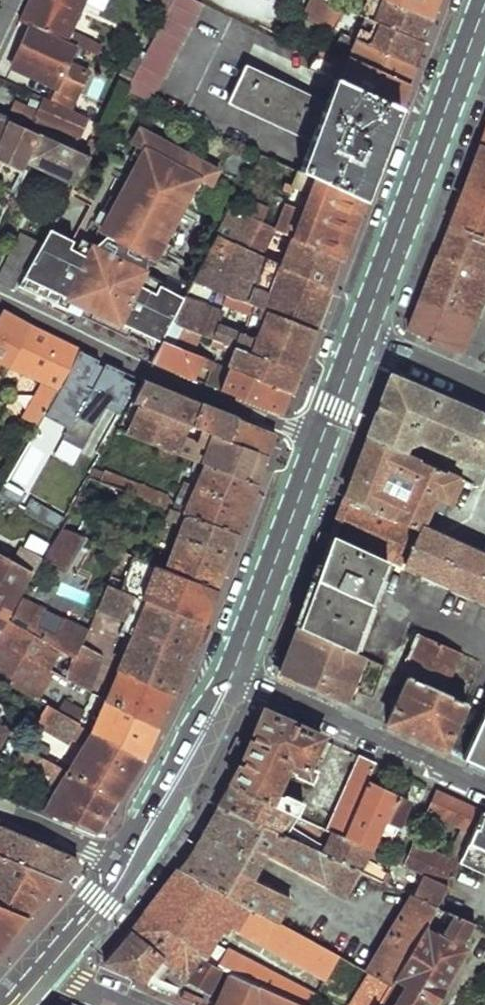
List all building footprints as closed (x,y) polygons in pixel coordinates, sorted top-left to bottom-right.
[(19,20),(31,25),(76,46),(85,50),(89,44),(71,36),(88,0),(29,0),(19,20)] [(128,89),(150,101),(201,4),(192,0),(174,0),(169,11),(128,89)] [(159,6),(169,11),(174,0),(162,0),(159,6)] [(304,12),(334,26),(345,6),(332,0),(309,0),(304,12)] [(423,44),(427,34),(432,21),(389,0),(362,0),(357,12),(423,44)] [(432,21),(436,8),(439,0),(389,0),(432,21)] [(357,42),(414,67),(418,56),(423,44),(357,12),(345,6),(334,26),(332,31),(357,42)] [(12,67),(57,88),(50,101),(72,110),(89,72),(68,63),(76,46),(31,25),(12,67)] [(322,48),(410,85),(410,78),(414,67),(357,42),(352,51),(327,39),(322,48)] [(335,81),(400,109),(404,100),(410,85),(322,48),(319,46),(317,49),(314,57),(308,70),(335,81)] [(312,46),(308,55),(314,57),(317,49),(312,46)] [(227,103),(310,139),(296,172),(363,202),(377,161),(387,139),(394,121),(400,109),(335,81),(330,93),(327,101),(243,65),(227,103)] [(38,111),(30,129),(39,134),(73,149),(87,117),(82,114),(72,110),(50,101),(45,98),(38,111)] [(15,101),(7,119),(10,120),(30,129),(38,111),(15,101)] [(10,120),(7,119),(0,116),(0,140),(10,120)] [(0,140),(0,166),(3,161),(22,169),(24,163),(39,134),(30,129),(10,120),(0,140)] [(130,329),(160,342),(160,341),(170,323),(178,309),(183,298),(159,286),(155,294),(138,285),(145,273),(146,264),(147,259),(153,260),(170,228),(173,222),(172,221),(169,218),(179,208),(181,194),(186,195),(187,195),(189,192),(196,179),(205,184),(208,186),(215,172),(140,131),(132,145),(135,147),(144,151),(137,164),(136,167),(137,168),(140,172),(129,181),(127,195),(122,195),(121,194),(118,200),(101,232),(105,237),(101,240),(95,246),(88,258),(74,251),(69,248),(72,241),(49,230),(41,243),(26,270),(18,286),(51,302),(54,296),(66,302),(63,308),(126,337),(130,329)] [(39,134),(24,163),(30,166),(74,186),(89,157),(73,149),(39,134)] [(451,219),(484,234),(484,140),(482,139),(467,179),(451,219)] [(128,160),(137,164),(144,151),(135,147),(128,160)] [(124,182),(122,195),(127,195),(129,181),(140,172),(137,168),(127,177),(114,170),(111,175),(124,182)] [(289,195),(275,230),(292,237),(342,259),(353,229),(363,202),(296,172),(295,171),(288,186),(284,185),(281,192),(289,195)] [(198,197),(205,184),(196,179),(189,192),(198,197)] [(169,218),(172,221),(182,214),(196,221),(199,215),(185,207),(186,195),(181,194),(179,208),(169,218)] [(95,234),(101,240),(105,237),(101,232),(118,200),(109,195),(95,223),(91,221),(86,231),(90,233),(93,227),(97,229),(95,234)] [(234,210),(262,220),(267,206),(239,196),(234,210)] [(57,200),(50,214),(55,217),(63,204),(57,200)] [(231,210),(216,237),(264,259),(275,230),(231,210)] [(439,252),(484,273),(484,234),(451,219),(445,235),(439,252)] [(179,233),(170,228),(153,260),(147,259),(146,264),(155,266),(158,261),(169,267),(171,263),(165,260),(165,258),(177,264),(179,260),(168,254),(179,233)] [(0,274),(0,282),(15,289),(18,286),(26,270),(41,243),(19,232),(0,274)] [(192,281),(227,295),(315,329),(330,290),(281,268),(264,259),(216,237),(192,281)] [(281,268),(330,290),(342,259),(292,237),(281,268)] [(80,239),(74,251),(88,258),(95,246),(80,239)] [(422,295),(473,318),(484,288),(484,273),(439,252),(425,288),(422,295)] [(159,286),(161,282),(145,273),(138,285),(155,294),(159,286)] [(210,338),(236,349),(298,373),(315,329),(227,295),(223,302),(266,320),(257,339),(216,324),(210,338)] [(422,295),(408,332),(458,353),(473,318),(422,295)] [(51,302),(63,308),(66,302),(54,296),(51,302)] [(170,323),(192,331),(210,338),(216,324),(178,309),(170,323)] [(45,382),(24,416),(39,425),(46,414),(77,350),(29,326),(1,311),(0,314),(0,361),(45,382)] [(170,323),(160,341),(184,351),(192,331),(170,323)] [(130,329),(126,337),(155,351),(160,342),(130,329)] [(155,351),(149,362),(193,380),(199,365),(202,358),(184,351),(160,341),(160,342),(155,351)] [(236,349),(228,368),(291,393),(298,373),(236,349)] [(77,350),(46,414),(69,427),(64,438),(81,447),(98,455),(138,377),(125,373),(77,350)] [(202,358),(199,365),(213,370),(215,363),(202,358)] [(228,368),(219,390),(282,416),(291,393),(228,368)] [(368,437),(401,451),(407,435),(481,465),(484,455),(484,416),(390,376),(368,437)] [(202,430),(214,436),(266,457),(275,433),(144,380),(132,402),(138,404),(189,425),(202,430)] [(138,404),(127,430),(177,453),(189,425),(138,404)] [(196,439),(186,435),(177,453),(202,465),(214,436),(202,430),(196,439)] [(214,436),(202,465),(255,486),(266,457),(214,436)] [(365,444),(331,534),(386,559),(388,560),(403,567),(405,562),(421,527),(436,495),(451,502),(461,479),(401,451),(368,437),(365,444)] [(202,465),(182,507),(175,504),(172,510),(236,536),(245,511),(255,486),(202,465)] [(94,469),(89,478),(100,482),(105,473),(94,469)] [(100,482),(123,491),(156,504),(160,493),(105,473),(100,482)] [(65,518),(31,499),(26,509),(61,529),(65,518)] [(181,533),(167,571),(216,590),(236,536),(172,510),(167,509),(161,525),(181,533)] [(405,562),(484,598),(484,557),(421,527),(405,562)] [(63,531),(46,560),(70,570),(85,539),(63,531)] [(331,534),(315,577),(369,603),(371,604),(386,559),(331,534)] [(22,548),(12,565),(29,574),(32,576),(41,558),(22,548)] [(29,574),(12,565),(0,558),(0,626),(29,574)] [(121,591),(202,625),(216,590),(167,571),(134,558),(121,591)] [(315,577),(296,626),(351,651),(369,603),(315,577)] [(133,641),(95,723),(91,731),(142,759),(202,625),(121,591),(108,586),(98,608),(128,620),(121,636),(133,641)] [(88,632),(21,598),(0,637),(0,679),(1,679),(35,697),(39,689),(39,688),(50,670),(63,677),(74,656),(75,657),(88,632)] [(292,679),(342,702),(349,687),(363,656),(351,651),(296,626),(284,660),(292,679)] [(414,638),(402,665),(404,671),(403,674),(406,675),(443,691),(461,651),(423,634),(422,636),(414,638)] [(363,656),(349,687),(372,697),(386,666),(363,656)] [(406,675),(386,722),(387,722),(443,748),(464,700),(443,691),(406,675)] [(49,705),(79,724),(91,731),(95,723),(39,689),(35,697),(49,705)] [(49,705),(37,725),(70,743),(79,724),(49,705)] [(245,756),(230,782),(289,810),(298,814),(303,801),(286,793),(281,795),(276,793),(288,766),(294,768),(294,774),(312,782),(318,768),(308,765),(321,736),(264,709),(245,756)] [(484,770),(484,718),(466,761),(484,770)] [(91,731),(55,794),(106,821),(142,759),(91,731)] [(243,739),(236,736),(228,753),(235,756),(243,739)] [(24,749),(45,760),(51,749),(30,737),(24,749)] [(24,749),(15,763),(40,776),(49,762),(45,760),(24,749)] [(357,752),(326,827),(335,831),(344,836),(367,781),(375,761),(357,752)] [(367,781),(344,836),(366,847),(375,827),(381,830),(386,817),(389,818),(398,796),(367,781)] [(218,802),(217,803),(278,831),(283,823),(289,810),(230,782),(218,802)] [(438,789),(430,809),(473,830),(482,809),(446,793),(438,789)] [(45,812),(95,834),(106,821),(55,794),(45,812)] [(179,866),(179,867),(280,923),(293,900),(240,872),(252,847),(346,897),(362,870),(299,841),(278,831),(217,803),(179,866)] [(462,856),(484,867),(484,811),(482,809),(473,830),(471,837),(462,856)] [(283,823),(278,831),(299,841),(303,833),(283,823)] [(59,879),(76,859),(0,826),(0,855),(59,879)] [(375,827),(366,847),(373,850),(381,830),(375,827)] [(303,833),(299,841),(362,870),(387,881),(391,874),(384,870),(386,868),(367,859),(373,850),(366,847),(344,836),(335,831),(328,845),(303,833)] [(452,833),(446,845),(457,850),(455,853),(462,856),(471,837),(463,834),(462,837),(452,833)] [(397,845),(391,858),(397,861),(428,876),(450,886),(460,862),(417,843),(414,853),(397,845)] [(26,918),(59,879),(0,855),(0,907),(26,918)] [(133,928),(132,928),(207,961),(228,917),(238,921),(233,929),(329,978),(341,957),(329,950),(280,923),(179,867),(133,928)] [(362,870),(346,897),(355,902),(365,884),(385,893),(390,883),(387,881),(362,870)] [(391,874),(387,881),(390,883),(402,888),(406,880),(391,874)] [(428,876),(419,896),(442,906),(442,905),(450,886),(428,876)] [(415,894),(369,973),(374,976),(393,986),(429,926),(442,906),(419,896),(415,894)] [(293,900),(280,923),(329,950),(339,931),(295,907),(297,902),(293,900)] [(6,941),(26,918),(0,907),(0,949),(6,941)] [(381,1004),(431,1004),(466,947),(464,945),(478,923),(453,912),(449,917),(453,920),(444,935),(429,926),(393,986),(381,1004)] [(132,928),(106,960),(107,965),(154,985),(166,969),(160,965),(164,959),(170,964),(209,990),(220,967),(207,961),(132,928)] [(220,967),(233,974),(304,1004),(307,1004),(312,992),(227,953),(220,967)] [(164,959),(160,965),(166,969),(170,964),(164,959)] [(218,1004),(304,1004),(233,974),(218,1004)] [(356,1004),(381,1004),(393,986),(374,976),(356,1004)] [(183,997),(203,1004),(204,1004),(205,1000),(185,992),(183,997)]
